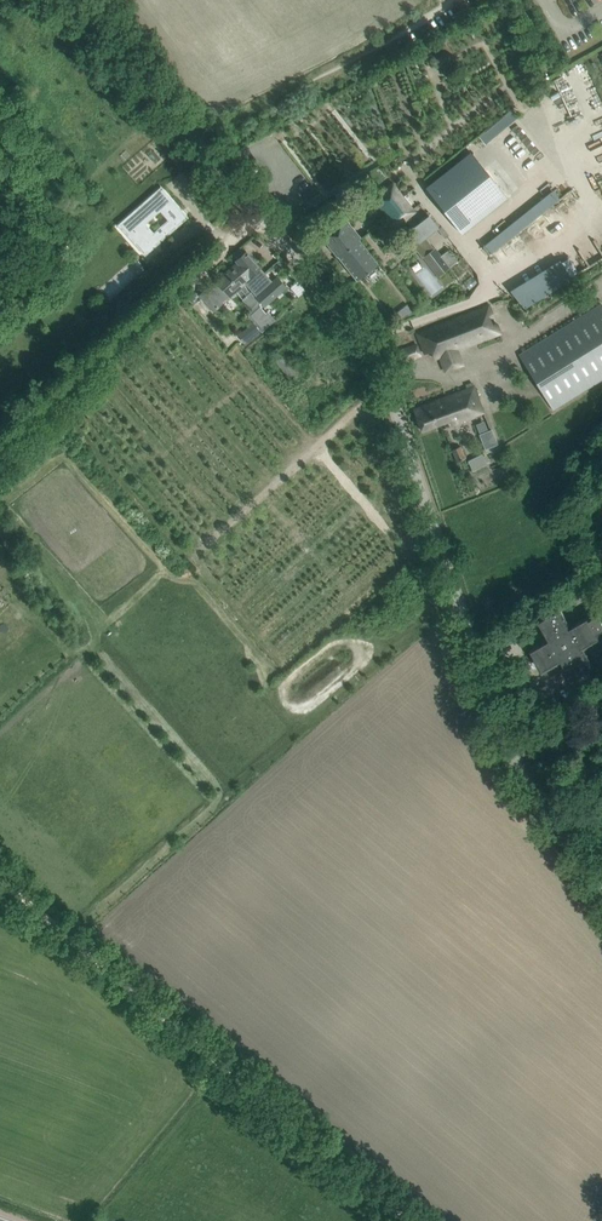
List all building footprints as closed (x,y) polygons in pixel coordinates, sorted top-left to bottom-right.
[(470,150),(424,187),(461,232),(506,196),(470,150)] [(416,211),(393,182),(379,193),(383,198),(377,203),(396,227),(416,211)] [(174,226),(185,217),(161,190),(121,225),(138,244),(141,242),(148,250),(170,230),(164,224),(153,233),(145,224),(160,210),(174,226)] [(350,202),(349,201),(353,198),(350,194),(346,197),(345,195),(338,201),(343,208),(350,202)] [(347,219),(322,238),(337,257),(338,256),(357,280),(378,263),(371,254),(359,239),(361,238),(360,236),(353,228),(347,219)] [(415,226),(408,231),(418,243),(425,237),(415,226)] [(187,239),(170,254),(174,258),(191,244),(187,239)] [(417,250),(423,257),(434,248),(428,241),(417,250)] [(207,288),(200,295),(214,311),(221,304),(220,303),(229,295),(230,296),(241,287),(247,294),(242,299),(243,301),(242,302),(248,309),(250,308),(251,309),(252,308),(255,311),(259,307),(256,304),(260,302),(264,306),(286,287),(277,277),(272,282),(260,268),(260,267),(246,251),(236,261),(237,262),(216,280),(219,283),(210,291),(207,288)] [(428,256),(417,264),(432,288),(444,280),(428,256)] [(532,273),(537,281),(550,273),(546,265),(532,273)] [(457,349),(500,332),(496,321),(491,323),(487,314),(492,312),(489,303),(416,333),(424,354),(432,351),(435,358),(439,357),(445,371),(463,364),(457,349)] [(601,378),(601,303),(518,354),(552,408),(601,378)] [(255,311),(251,315),(257,321),(264,330),(273,322),(264,311),(259,315),(255,311)] [(249,328),(239,336),(244,342),(260,330),(262,332),(264,330),(257,321),(255,323),(253,322),(247,326),(249,328)] [(421,355),(416,344),(402,350),(407,360),(421,355)] [(302,369),(288,353),(276,362),(291,379),(292,378),(302,369)] [(484,412),(474,386),(414,409),(422,430),(449,420),(451,425),(484,412)] [(495,441),(490,431),(479,436),(484,446),(495,441)] [(466,458),(460,446),(452,450),(457,462),(466,458)] [(589,616),(571,627),(560,608),(537,621),(548,640),(530,650),(543,673),(555,666),(556,662),(558,661),(559,663),(563,664),(565,663),(566,665),(565,669),(572,681),(595,668),(584,649),(601,639),(601,638),(599,633),(601,631),(601,620),(599,615),(591,619),(589,616)]
